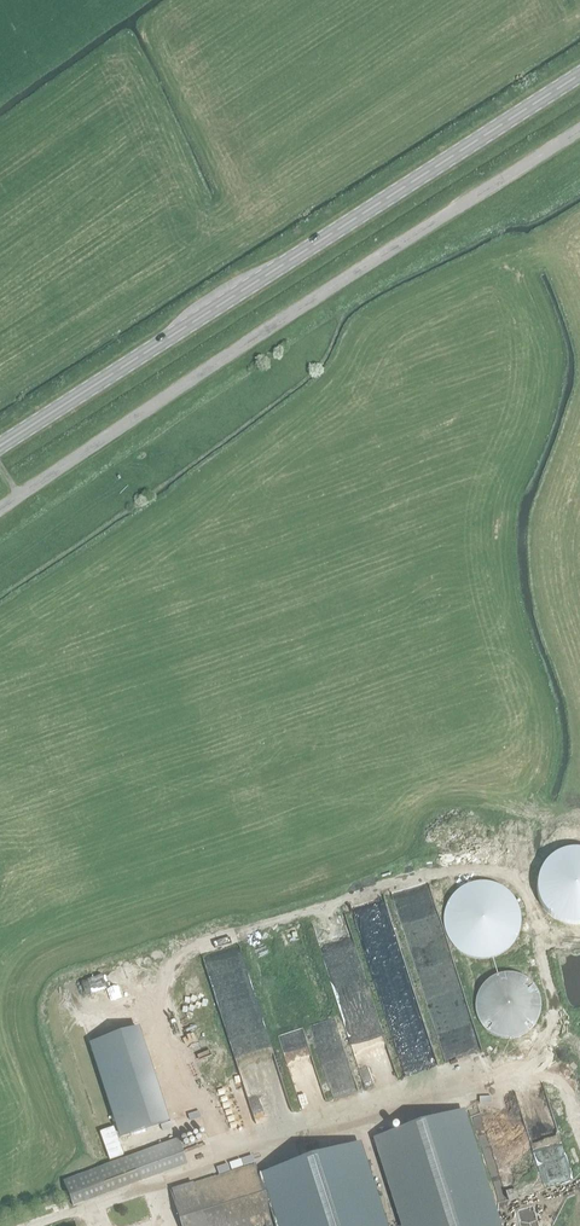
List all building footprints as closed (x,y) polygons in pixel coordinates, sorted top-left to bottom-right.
[(519,931),(521,921),(519,911),(515,901),(509,893),(501,887),(492,883),(482,882),(472,883),(462,887),(454,893),(448,901),(444,911),(443,921),(444,931),(448,940),(454,948),(462,954),(472,958),(482,959),(492,958),(501,954),(509,948),(515,940),(519,931)] [(572,980),(579,979),(579,936),(579,931),(567,932),(572,980)] [(490,1035),(506,1039),(523,1035),(535,1023),(539,1006),(535,990),(523,978),(506,974),(490,978),(478,990),(474,1006),(478,1023),(490,1035)] [(575,1020),(572,1033),(579,1035),(579,1021),(575,1020)] [(92,1044),(121,1137),(167,1122),(138,1029),(92,1044)] [(519,1089),(544,1187),(572,1180),(546,1082),(519,1089)] [(279,1100),(287,1098),(284,1083),(275,1086),(279,1100)] [(257,1086),(247,1089),(258,1123),(268,1119),(257,1086)] [(234,1109),(218,1113),(224,1138),(240,1133),(234,1109)] [(404,1225),(497,1225),(461,1112),(376,1139),(404,1225)] [(64,1182),(73,1207),(186,1165),(177,1139),(64,1182)] [(357,1145),(259,1176),(273,1223),(275,1225),(383,1225),(357,1145)] [(265,1225),(273,1223),(259,1176),(255,1165),(170,1191),(181,1225),(265,1225)] [(516,1188),(507,1191),(510,1200),(520,1197),(516,1188)] [(525,1225),(540,1225),(539,1221),(537,1221),(533,1208),(524,1211),(528,1224),(525,1225)]
